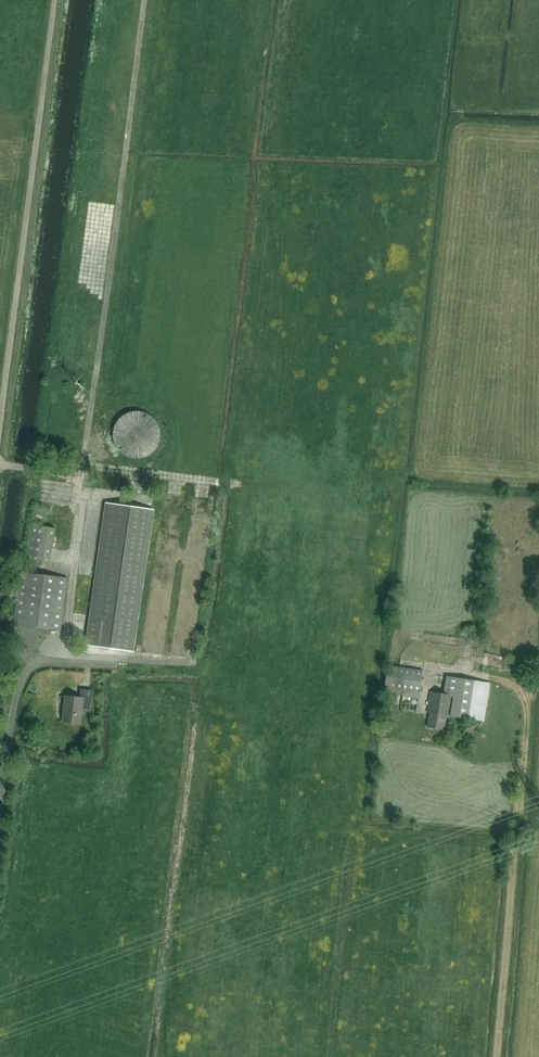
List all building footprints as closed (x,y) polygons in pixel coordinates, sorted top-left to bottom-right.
[(108,286),(116,202),(88,200),(80,283),(108,286)] [(151,509),(107,503),(87,644),(131,650),(151,509)] [(33,522),(47,524),(49,507),(36,505),(33,522)] [(27,562),(52,565),(57,526),(32,523),(27,562)] [(13,623),(32,626),(61,629),(67,578),(19,572),(13,623)] [(416,710),(422,670),(387,665),(383,691),(402,694),(400,707),(416,710)] [(488,683),(473,680),(446,676),(443,693),(430,691),(427,711),(426,711),(430,712),(427,727),(444,730),(446,715),(449,716),(451,702),(452,702),(450,716),(482,721),(488,683)] [(89,709),(91,690),(80,689),(79,697),(64,696),(62,722),(80,724),(82,709),(89,709)]
